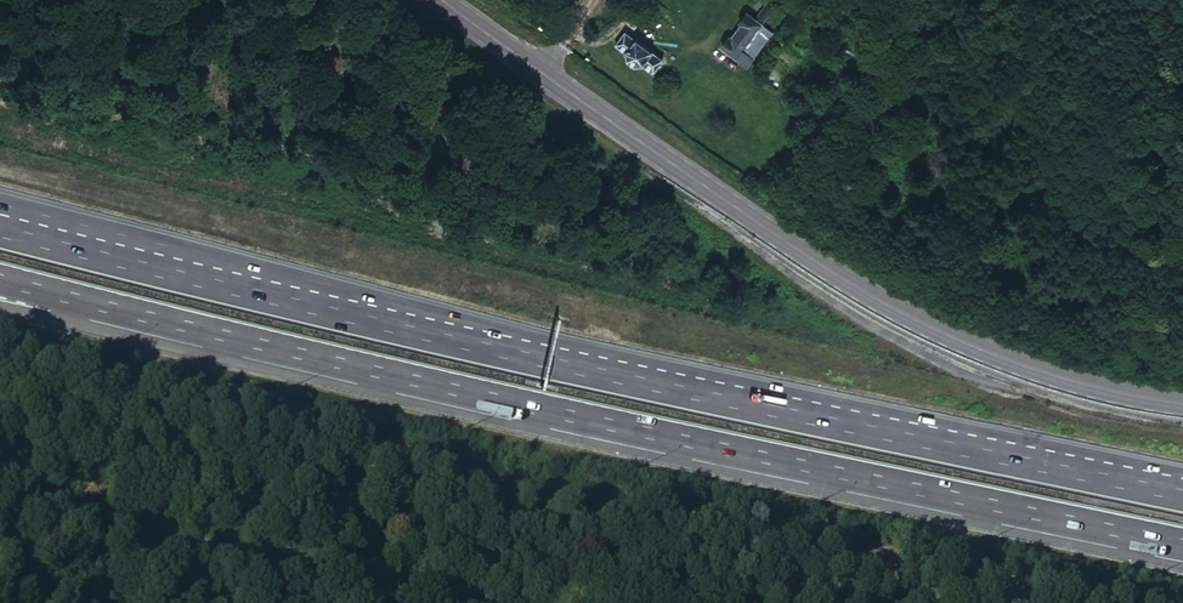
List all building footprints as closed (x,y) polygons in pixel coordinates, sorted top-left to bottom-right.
[(758,20),(765,26),(771,17),(765,13),(758,20)] [(765,26),(758,20),(750,14),(743,23),(746,26),(734,40),(746,49),(765,26)] [(775,34),(765,26),(746,49),(758,58),(775,34)] [(627,33),(617,47),(630,55),(628,62),(637,68),(645,67),(655,75),(665,61),(627,33)] [(746,49),(734,40),(731,39),(724,50),(750,69),(758,58),(746,49)]
